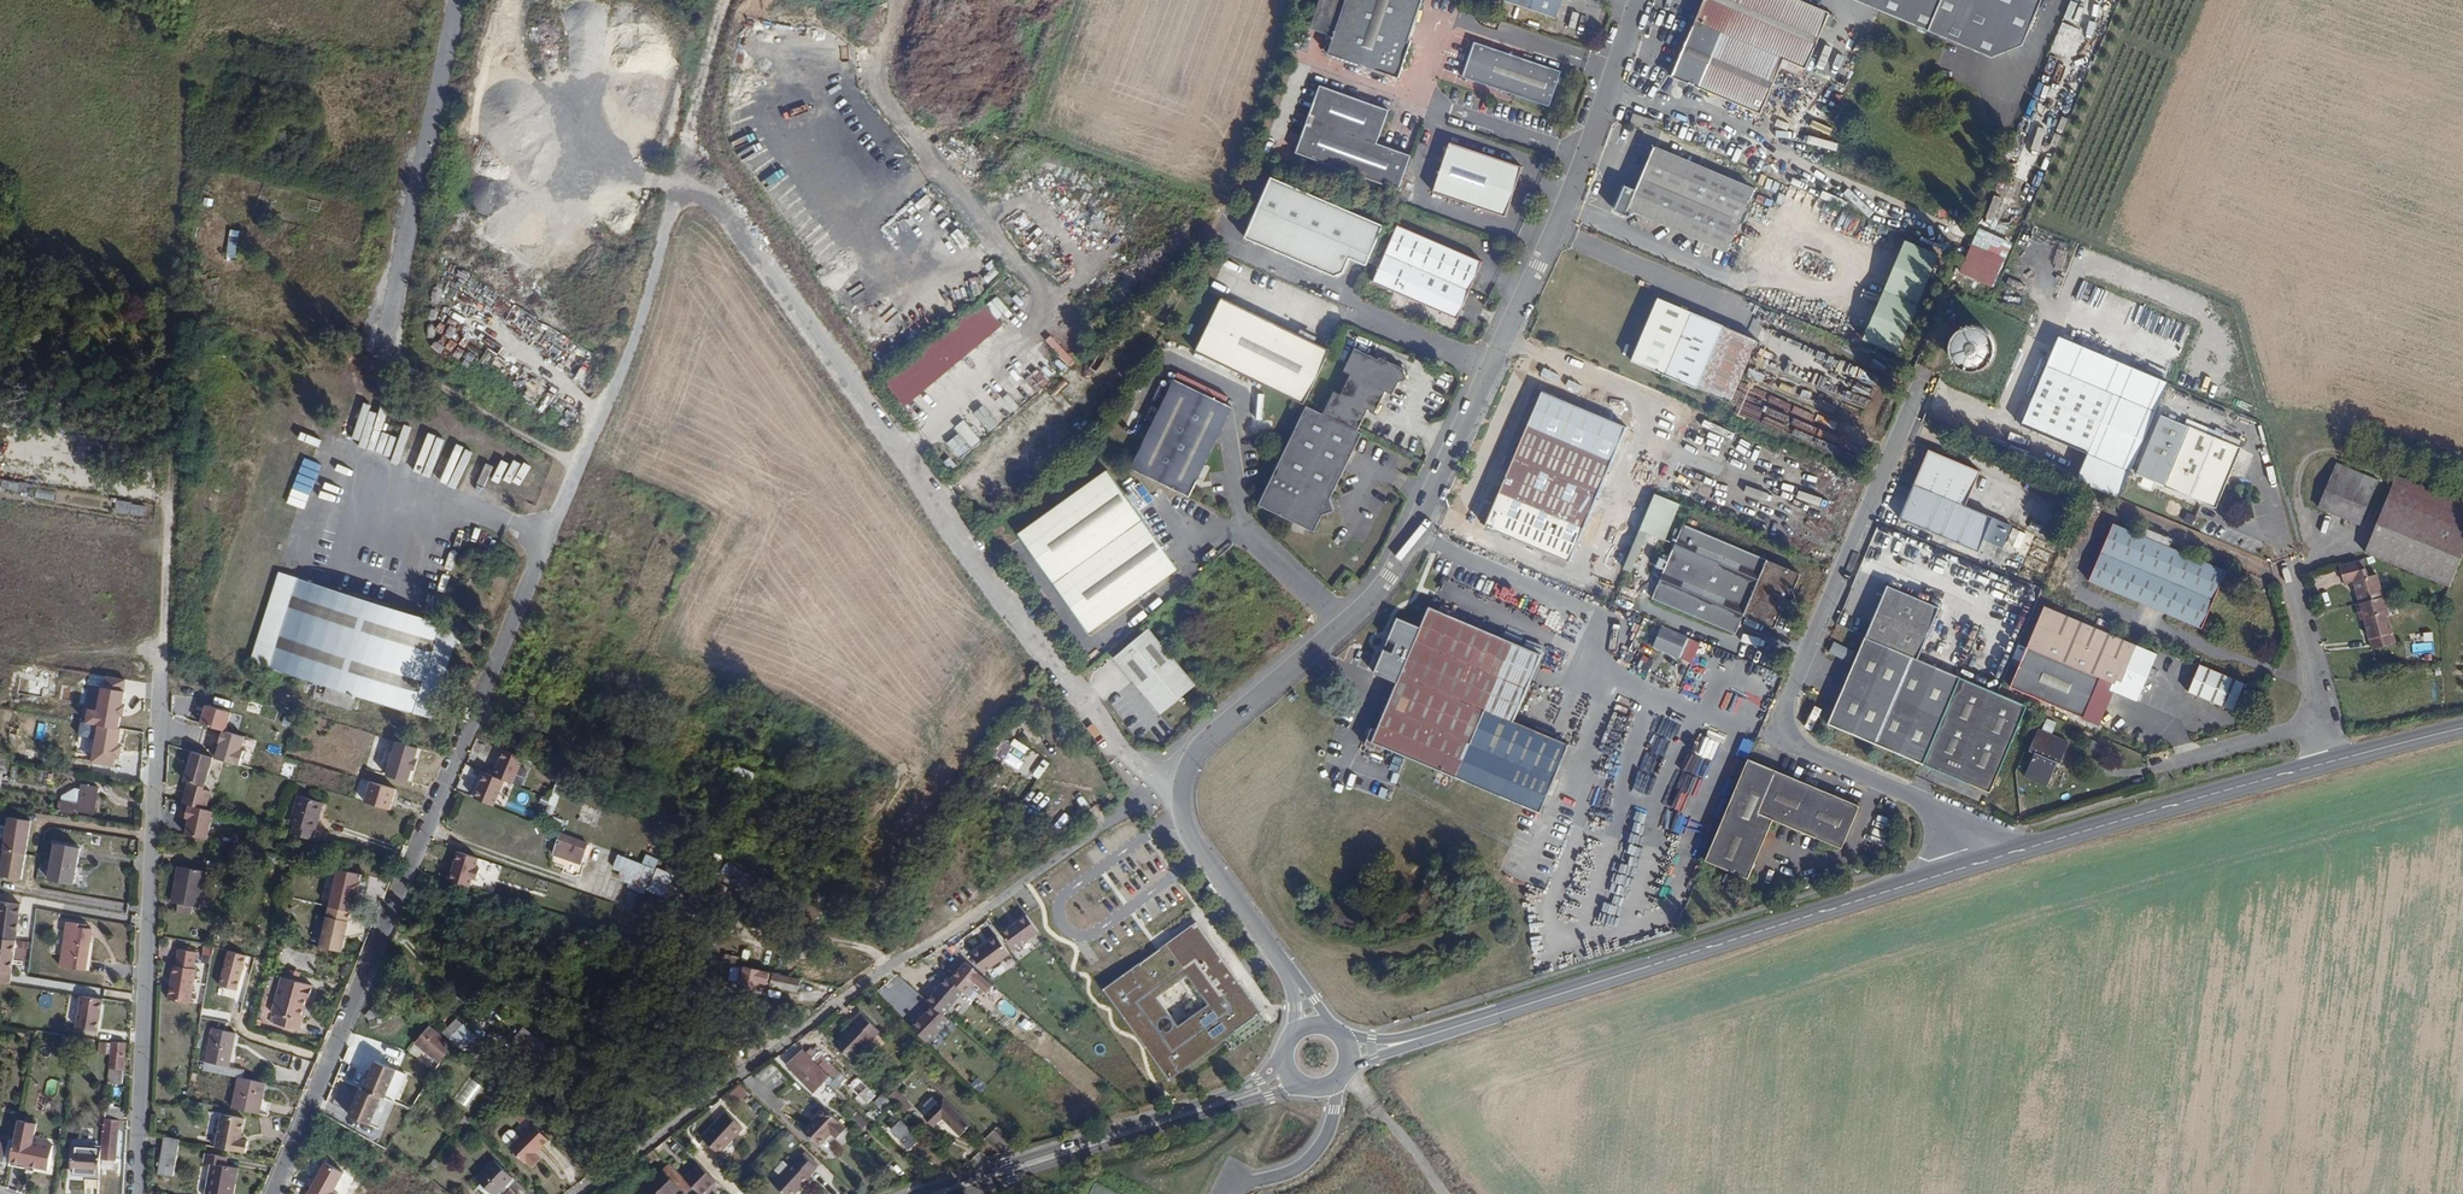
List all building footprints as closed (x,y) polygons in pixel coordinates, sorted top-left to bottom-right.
[(1417,0),(1344,0),(1327,51),(1393,73),(1417,0)] [(1570,0),(1511,0),(1510,2),(1563,20),(1570,0)] [(1830,16),(1794,0),(1705,0),(1672,77),(1760,116),(1780,71),(1801,81),(1830,16)] [(1998,58),(2030,46),(2049,0),(1864,0),(1998,58)] [(1557,106),(1567,71),(1481,43),(1470,78),(1557,106)] [(1393,188),(1406,154),(1374,142),(1384,112),(1315,88),(1291,151),(1393,188)] [(1644,124),(1646,119),(1633,114),(1628,124),(1641,130),(1644,124)] [(1501,213),(1519,162),(1448,139),(1430,188),(1501,213)] [(1748,191),(1652,150),(1633,193),(1622,188),(1611,213),(1626,220),(1630,215),(1721,253),(1748,191)] [(1366,267),(1384,225),(1272,180),(1246,239),(1334,277),(1345,274),(1351,260),(1366,267)] [(1458,317),(1481,260),(1398,227),(1375,283),(1458,317)] [(1891,353),(1934,256),(1900,241),(1857,337),(1891,353)] [(1726,404),(1755,337),(1657,295),(1628,361),(1726,404)] [(1307,404),(1332,351),(1222,299),(1197,351),(1307,404)] [(1003,327),(982,303),(886,383),(907,408),(1003,327)] [(1997,357),(1999,351),(2000,348),(2000,343),(1998,337),(1997,334),(1996,332),(1991,327),(1989,326),(1984,323),(1978,322),(1975,322),(1969,323),(1964,326),(1959,329),(1957,332),(1954,337),(1953,343),(1953,348),(1953,351),(1956,357),(1957,359),(1961,364),(1966,367),(1969,368),(1975,369),(1978,369),(1984,368),(1986,367),(1992,364),(1996,359),(1997,357)] [(1926,359),(1932,345),(1926,341),(1920,355),(1926,359)] [(1376,412),(1388,392),(1393,394),(1400,382),(1408,380),(1409,378),(1404,372),(1406,368),(1381,356),(1380,359),(1356,348),(1343,372),(1350,375),(1340,393),(1334,390),(1323,411),(1361,430),(1372,409),(1376,412)] [(2089,451),(2116,391),(2048,361),(2021,421),(2089,451)] [(1192,493),(1235,403),(1178,374),(1133,464),(1192,493)] [(358,380),(345,429),(356,432),(354,441),(357,441),(361,426),(360,425),(371,383),(358,380)] [(1564,562),(1623,427),(1538,391),(1480,526),(1564,562)] [(984,429),(995,424),(987,405),(976,410),(984,429)] [(1316,532),(1364,432),(1361,430),(1323,411),(1309,405),(1260,504),(1316,532)] [(2217,502),(2244,445),(2159,407),(2133,464),(2217,502)] [(966,423),(945,439),(958,455),(979,439),(966,423)] [(457,492),(473,453),(431,436),(415,475),(457,492)] [(1951,538),(1981,469),(1929,447),(1900,514),(1951,538)] [(509,484),(518,465),(510,462),(502,481),(509,484)] [(2381,479),(2338,462),(2333,476),(2376,493),(2381,479)] [(293,488),(310,492),(314,477),(297,473),(293,488)] [(1087,635),(1175,569),(1105,474),(1016,538),(1087,635)] [(2363,524),(2376,493),(2333,476),(2320,507),(2363,524)] [(2392,498),(2462,527),(2462,512),(2397,486),(2392,498)] [(1654,491),(1638,526),(1664,537),(1679,502),(1654,491)] [(2392,498),(2370,554),(2455,587),(2462,568),(2462,527),(2392,498)] [(145,513),(145,502),(115,501),(115,512),(145,513)] [(2200,627),(2224,569),(2114,521),(2089,579),(2200,627)] [(1792,602),(1790,590),(1797,576),(1680,525),(1648,600),(1730,635),(1739,615),(1768,628),(1780,602),(1792,602)] [(1638,527),(1632,545),(1638,547),(1644,529),(1638,527)] [(2369,577),(2364,559),(2339,566),(2343,583),(2353,581),(2359,603),(2361,611),(2357,612),(2360,621),(2363,620),(2370,650),(2394,644),(2382,597),(2376,576),(2369,577)] [(306,581),(281,574),(253,664),(435,719),(462,629),(306,581)] [(1915,656),(1938,604),(1885,582),(1863,632),(1915,656)] [(2135,698),(2155,651),(2104,630),(2108,622),(2096,616),(2091,625),(2044,604),(2027,644),(2019,640),(2011,656),(2020,660),(2008,685),(2079,716),(2098,676),(2110,682),(2107,686),(2135,698)] [(1513,721),(1541,654),(1428,606),(1418,628),(1397,619),(1374,672),(1396,681),(1375,729),(1371,727),(1364,743),(1380,750),(1383,745),(1496,793),(1511,760),(1470,743),(1484,709),(1513,721)] [(1196,679),(1141,615),(1106,645),(1151,698),(1158,702),(1160,702),(1167,701),(1170,700),(1175,696),(1196,679)] [(1674,660),(1683,639),(1656,628),(1647,649),(1674,660)] [(1915,656),(1863,632),(1825,718),(1975,785),(1979,778),(1988,783),(2023,703),(1915,656)] [(2230,710),(2242,682),(2197,663),(2185,691),(2230,710)] [(88,712),(86,725),(99,727),(119,730),(119,729),(124,694),(101,691),(98,714),(88,712)] [(221,730),(224,731),(230,711),(204,704),(199,724),(221,730)] [(1539,811),(1568,744),(1513,721),(1484,709),(1470,743),(1511,760),(1496,793),(1539,811)] [(119,730),(99,727),(92,763),(114,768),(116,759),(120,760),(122,749),(119,748),(122,731),(119,730)] [(2057,761),(2067,741),(2036,727),(2026,748),(2032,751),(2021,774),(2043,784),(2055,760),(2057,761)] [(221,730),(214,758),(238,765),(246,737),(224,731),(221,730)] [(419,750),(397,743),(387,777),(409,783),(412,771),(415,772),(419,761),(416,760),(419,750)] [(203,787),(211,758),(190,752),(182,781),(186,783),(203,787)] [(504,752),(494,778),(505,782),(514,786),(524,760),(504,752)] [(3,774),(8,775),(10,759),(0,758),(0,787),(2,788),(3,774)] [(1843,851),(1863,808),(1751,760),(1707,861),(1750,880),(1775,821),(1843,851)] [(494,778),(485,774),(475,799),(496,807),(505,782),(494,778)] [(1985,789),(1988,783),(1979,778),(1975,785),(1985,789)] [(396,789),(371,782),(365,803),(389,811),(396,789)] [(203,787),(186,783),(181,801),(180,805),(186,806),(195,808),(196,804),(207,806),(211,792),(202,790),(203,787)] [(94,815),(98,786),(81,784),(78,803),(58,800),(56,811),(74,814),(74,812),(94,815)] [(315,842),(325,805),(298,798),(290,828),(293,829),(291,836),(315,842)] [(187,819),(185,835),(208,839),(212,810),(195,808),(186,806),(184,819),(187,819)] [(31,824),(8,819),(2,852),(4,852),(25,857),(31,824)] [(588,844),(562,834),(555,854),(580,864),(588,844)] [(75,887),(81,849),(54,845),(48,883),(75,887)] [(4,852),(0,871),(0,876),(20,880),(25,857),(4,852)] [(480,862),(458,854),(448,882),(470,890),(473,881),(476,882),(480,872),(477,871),(480,862)] [(614,881),(666,896),(674,870),(621,855),(614,881)] [(216,880),(218,867),(209,866),(207,879),(216,880)] [(196,907),(201,871),(175,867),(170,904),(196,907)] [(338,871),(329,909),(352,914),(360,876),(338,871)] [(16,943),(21,906),(0,903),(0,940),(16,943)] [(352,914),(329,909),(320,949),(342,954),(352,914)] [(1013,950),(1038,931),(1026,914),(1001,933),(1013,950)] [(1197,921),(1103,990),(1170,1080),(1263,1012),(1197,921)] [(87,972),(93,930),(81,928),(82,925),(65,922),(58,967),(87,972)] [(991,967),(1010,952),(997,935),(972,954),(985,971),(991,967)] [(0,940),(0,984),(10,986),(13,966),(25,967),(28,945),(16,943),(0,940)] [(191,1004),(198,952),(178,950),(176,966),(173,966),(168,1001),(191,1004)] [(247,955),(227,951),(218,986),(237,991),(247,955)] [(992,984),(966,961),(950,980),(961,990),(965,993),(966,994),(975,983),(985,992),(992,984)] [(965,993),(961,990),(950,980),(944,975),(924,998),(931,1004),(945,1016),(965,993)] [(301,1021),(311,986),(279,978),(270,1012),(275,1015),(272,1026),(290,1030),(293,1019),(301,1021)] [(806,998),(809,988),(779,980),(777,990),(806,998)] [(97,1019),(98,1013),(100,1011),(102,1000),(81,996),(75,1028),(96,1032),(98,1019),(97,1019)] [(945,1016),(931,1004),(911,1026),(930,1043),(950,1020),(945,1016)] [(444,1029),(464,1047),(475,1034),(456,1016),(444,1029)] [(865,1016),(855,1026),(838,1045),(856,1063),(874,1044),(883,1034),(865,1016)] [(299,1032),(301,1021),(293,1019),(290,1030),(299,1032)] [(393,1019),(378,1023),(382,1036),(397,1031),(393,1019)] [(454,1048),(429,1026),(414,1044),(439,1065),(454,1048)] [(523,1028),(511,1045),(535,1061),(546,1044),(523,1028)] [(229,1068),(235,1034),(211,1029),(204,1064),(229,1068)] [(124,1071),(126,1043),(109,1041),(107,1070),(124,1071)] [(107,1055),(108,1043),(99,1042),(99,1054),(107,1055)] [(830,1077),(801,1049),(786,1064),(815,1093),(830,1077)] [(838,1080),(843,1074),(826,1058),(821,1064),(838,1080)] [(382,1097),(384,1098),(394,1070),(374,1062),(363,1090),(357,1088),(347,1115),(371,1125),(382,1097)] [(260,1115),(267,1084),(238,1077),(230,1108),(260,1115)] [(877,1099),(862,1085),(856,1091),(871,1105),(877,1099)] [(913,1104),(896,1089),(889,1097),(895,1102),(905,1112),(913,1104)] [(970,1128),(942,1101),(921,1122),(930,1132),(940,1122),(959,1140),(970,1128)] [(526,1117),(515,1107),(510,1114),(521,1124),(526,1117)] [(847,1133),(824,1111),(811,1125),(827,1141),(831,1138),(838,1144),(847,1133)] [(248,1142),(241,1141),(245,1120),(222,1115),(215,1148),(246,1154),(248,1142)] [(118,1160),(121,1121),(103,1119),(101,1150),(100,1159),(118,1160)] [(48,1172),(52,1146),(33,1143),(36,1123),(16,1120),(9,1165),(48,1172)] [(919,1140),(901,1120),(891,1129),(909,1149),(919,1140)] [(551,1139),(533,1123),(520,1137),(509,1149),(527,1165),(529,1162),(535,1168),(544,1158),(539,1153),(551,1139)] [(721,1164),(744,1138),(728,1123),(705,1150),(721,1164)] [(827,1141),(811,1125),(803,1132),(820,1149),(827,1141)] [(520,1137),(513,1131),(509,1131),(504,1138),(504,1143),(509,1149),(520,1137)] [(173,1175),(177,1143),(175,1141),(174,1139),(174,1138),(163,1135),(158,1173),(173,1175)] [(8,1138),(4,1137),(0,1154),(0,1162),(2,1163),(8,1138)] [(96,1155),(96,1147),(74,1147),(74,1155),(70,1155),(69,1169),(73,1169),(73,1174),(93,1174),(93,1170),(96,1170),(96,1155)] [(237,1169),(223,1166),(225,1157),(205,1154),(203,1163),(210,1165),(205,1193),(232,1193),(237,1169)] [(497,1164),(493,1160),(476,1178),(493,1193),(502,1193),(515,1181),(508,1175),(497,1164)] [(813,1184),(810,1182),(817,1174),(803,1162),(775,1192),(777,1193),(804,1193),(813,1184)] [(323,1163),(307,1193),(336,1193),(333,1192),(343,1173),(323,1163)] [(705,1170),(690,1184),(695,1190),(699,1193),(716,1193),(722,1188),(705,1170)] [(679,1173),(672,1180),(685,1193),(691,1193),(695,1190),(690,1184),(679,1173)] [(672,1180),(658,1193),(685,1193),(672,1180)]
